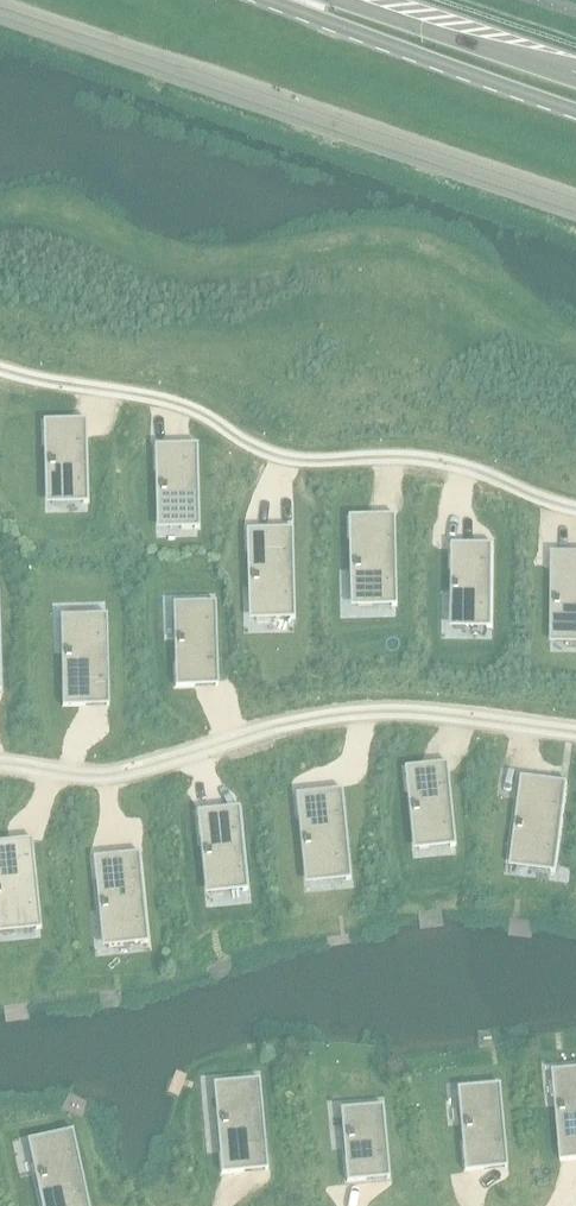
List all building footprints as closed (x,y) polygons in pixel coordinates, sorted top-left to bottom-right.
[(62,419),(43,420),(43,445),(44,445),(45,451),(48,451),(49,461),(48,461),(48,467),(49,467),(50,495),(86,494),(87,494),(86,426),(83,426),(83,427),(69,427),(69,420),(62,420),(62,419)] [(173,444),(154,445),(155,470),(156,470),(156,476),(160,476),(160,486),(159,486),(159,492),(160,492),(161,520),(197,519),(199,519),(197,451),(195,451),(195,452),(180,452),(180,445),(173,445),(173,444)] [(370,515),(348,516),(348,538),(353,538),(354,563),(353,563),(353,570),(354,570),(354,598),(394,597),(396,597),(394,522),(392,522),(392,523),(377,523),(377,516),(370,516),(370,515)] [(269,528),(246,529),(246,551),(251,551),(252,576),(251,577),(251,583),(252,583),(253,611),(292,610),(294,610),(292,535),(290,535),(290,536),(276,536),(276,529),(269,529),(269,528)] [(469,543),(449,543),(449,568),(450,568),(450,575),(454,575),(454,585),(453,585),(453,591),(454,591),(454,619),(490,619),(492,619),(492,551),(490,551),(490,552),(475,551),(475,545),(469,545),(469,543)] [(551,552),(551,574),(556,574),(555,600),(555,606),(555,634),(575,634),(575,553),(574,553),(574,552),(551,552)] [(175,661),(174,661),(175,686),(194,686),(194,685),(201,685),(201,678),(215,677),(215,678),(218,678),(216,610),(178,611),(179,639),(178,639),(178,645),(179,645),(179,655),(175,655),(175,661)] [(67,684),(62,684),(62,706),(85,705),(85,704),(92,704),(92,697),(106,697),(106,698),(108,698),(107,623),(65,624),(66,652),(65,652),(65,658),(66,658),(67,684)] [(423,764),(404,766),(406,791),(407,791),(408,798),(412,797),(413,807),(412,807),(413,813),(416,841),(452,837),(454,837),(447,769),(445,769),(445,770),(431,772),(430,765),(423,766),(423,764)] [(519,830),(515,858),(556,863),(566,789),(563,789),(563,790),(549,788),(550,781),(543,780),(543,779),(521,776),(518,798),(523,799),(520,824),(519,824),(518,830),(519,830)] [(318,791),(295,793),(297,815),(302,815),(305,840),(304,840),(305,847),(308,875),(349,870),(342,796),(339,796),(340,797),(325,798),(325,791),(318,792),(318,791)] [(236,807),(206,813),(212,878),(243,878),(236,807)] [(0,841),(0,924),(40,920),(32,845),(30,845),(30,846),(16,848),(15,841),(8,842),(8,841),(0,841)] [(115,855),(93,857),(95,878),(100,878),(101,887),(102,904),(101,904),(102,910),(103,910),(106,938),(147,934),(139,859),(137,860),(123,862),(122,855),(115,856),(115,855)] [(557,1078),(560,1107),(559,1107),(560,1113),(561,1113),(563,1138),(558,1139),(560,1161),(575,1159),(575,1077),(557,1078)] [(260,1087),(219,1091),(221,1119),(220,1119),(221,1125),(222,1125),(224,1151),(219,1152),(221,1173),(244,1171),(244,1170),(250,1170),(250,1163),(264,1162),(267,1162),(260,1087)] [(500,1093),(462,1096),(465,1123),(464,1123),(465,1130),(466,1139),(462,1140),(463,1146),(462,1146),(464,1171),(483,1169),(483,1168),(490,1168),(489,1161),(503,1160),(506,1160),(500,1093)] [(383,1113),(346,1117),(347,1134),(346,1134),(347,1140),(348,1140),(349,1156),(344,1156),(346,1181),(366,1180),(366,1179),(372,1178),(372,1171),(386,1170),(386,1171),(389,1170),(383,1113)] [(33,1147),(39,1174),(39,1175),(40,1181),(41,1181),(46,1205),(45,1205),(89,1205),(74,1138),(33,1147)]
